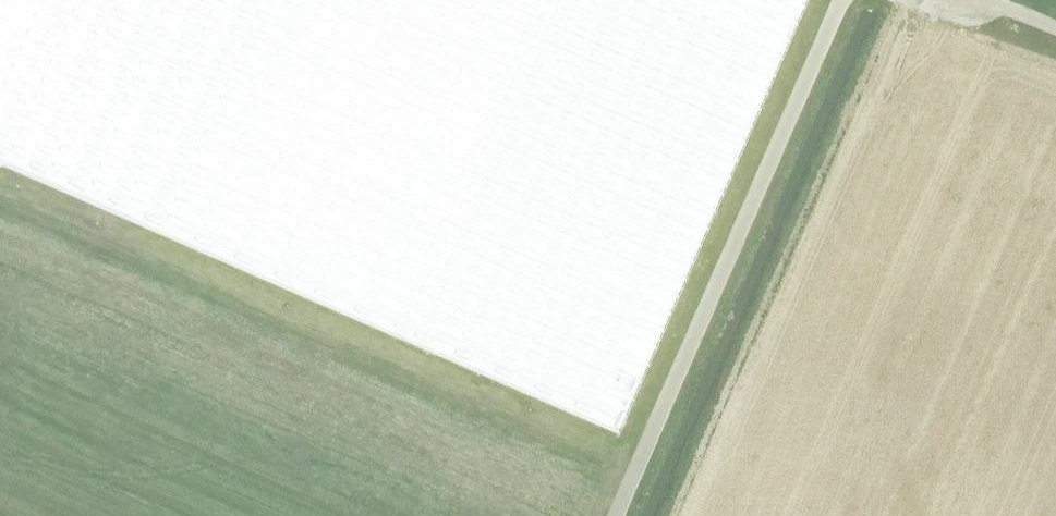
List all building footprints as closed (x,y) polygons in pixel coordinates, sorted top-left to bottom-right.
[(617,433),(807,0),(0,0),(0,165),(617,433)]
